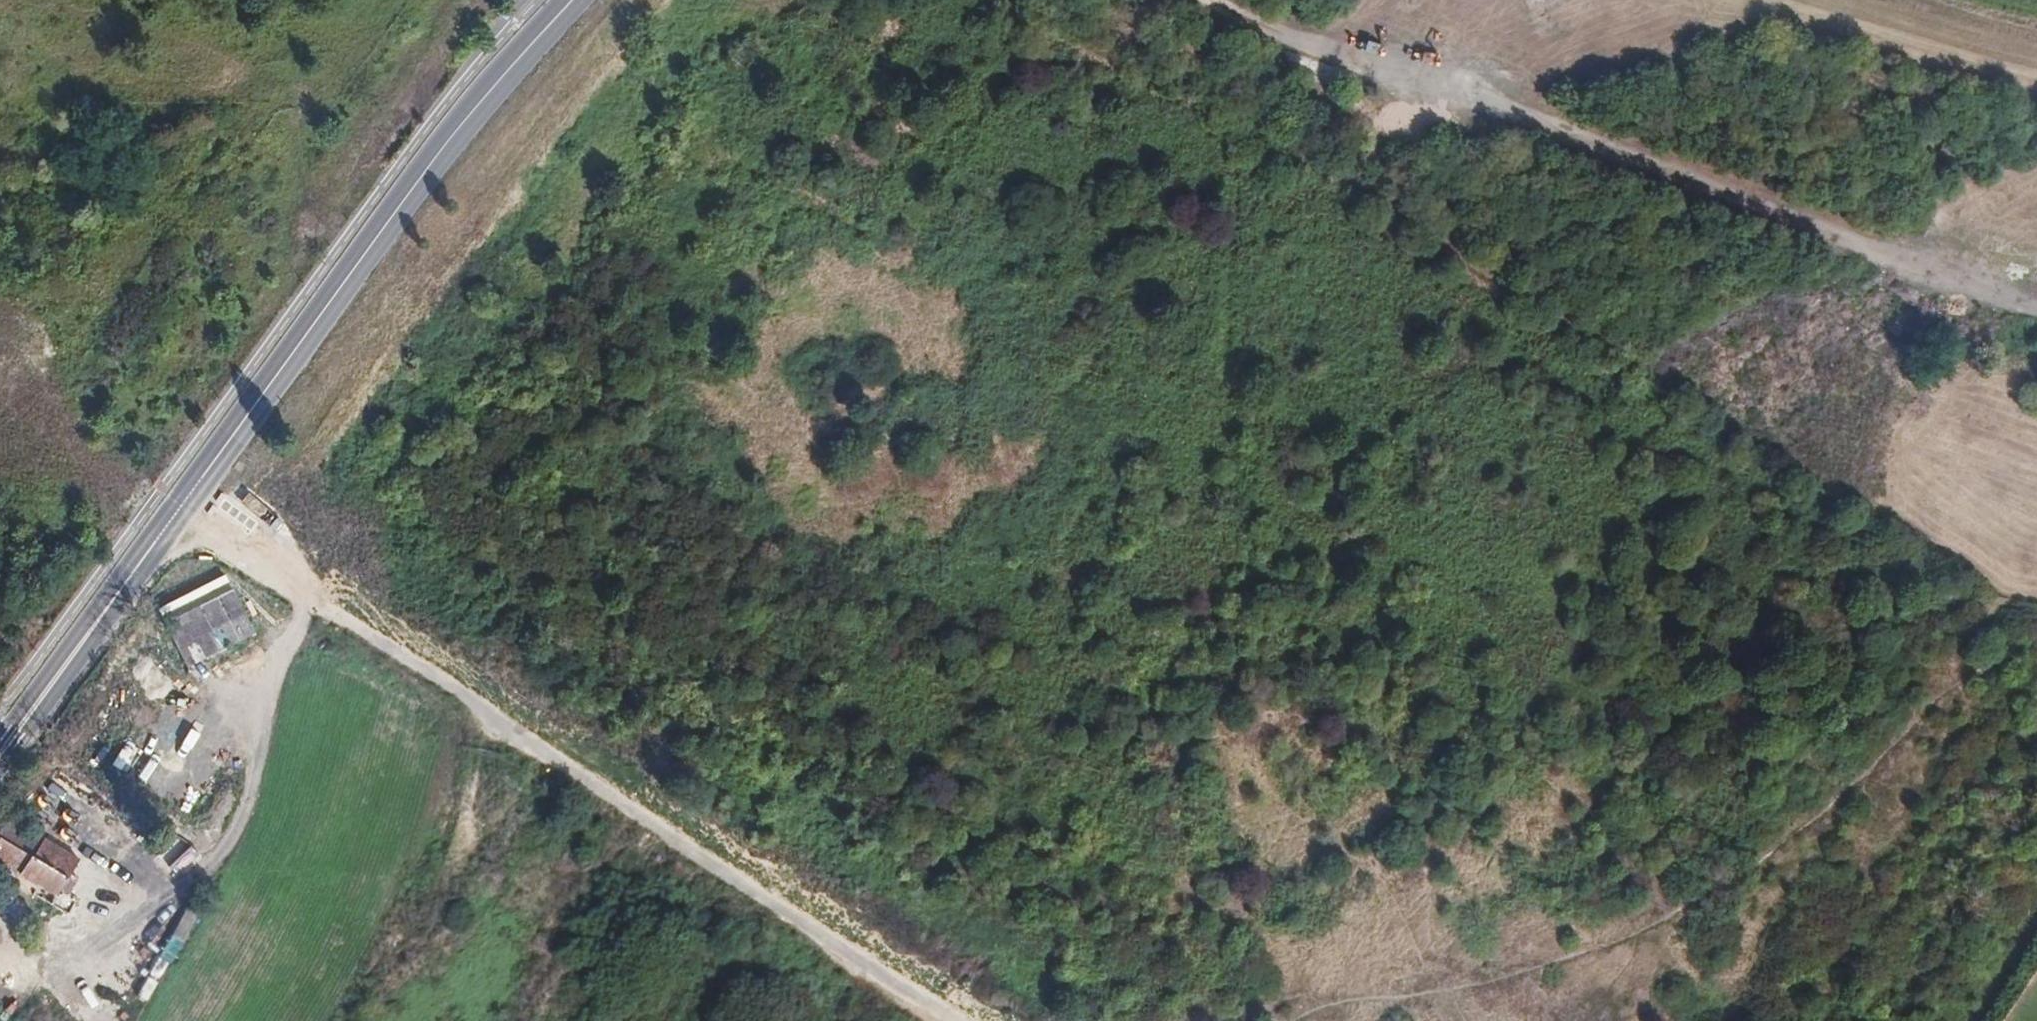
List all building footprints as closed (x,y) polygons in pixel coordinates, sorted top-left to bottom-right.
[(157,606),(183,667),(253,636),(227,576),(157,606)] [(45,836),(43,837),(31,830),(36,823),(0,801),(0,860),(25,874),(57,893),(61,886),(68,891),(78,875),(71,871),(80,856),(45,836)] [(0,860),(0,875),(18,885),(25,874),(0,860)] [(172,939),(183,943),(193,915),(182,911),(172,939)] [(119,968),(110,986),(131,997),(140,979),(119,968)]
